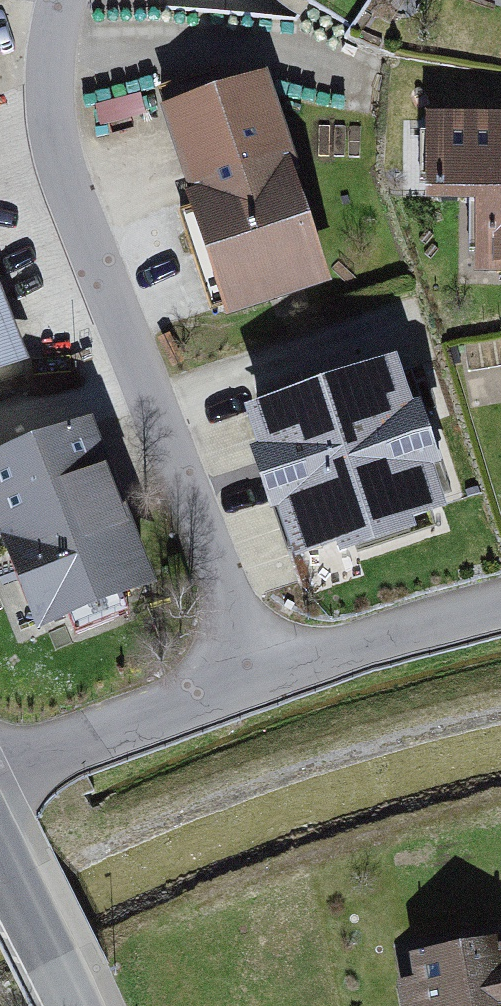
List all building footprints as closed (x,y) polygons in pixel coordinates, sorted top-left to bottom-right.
[(260,109),(149,148),(214,330),(325,290),(260,109)] [(473,272),(500,271),(500,122),(425,123),(426,199),(472,198),(473,272)] [(14,374),(0,340),(0,379),(14,374)] [(385,394),(248,443),(300,590),(437,541),(385,394)] [(0,473),(0,531),(41,632),(164,583),(103,432),(0,473)] [(407,972),(412,1005),(500,1005),(500,958),(407,972)]
